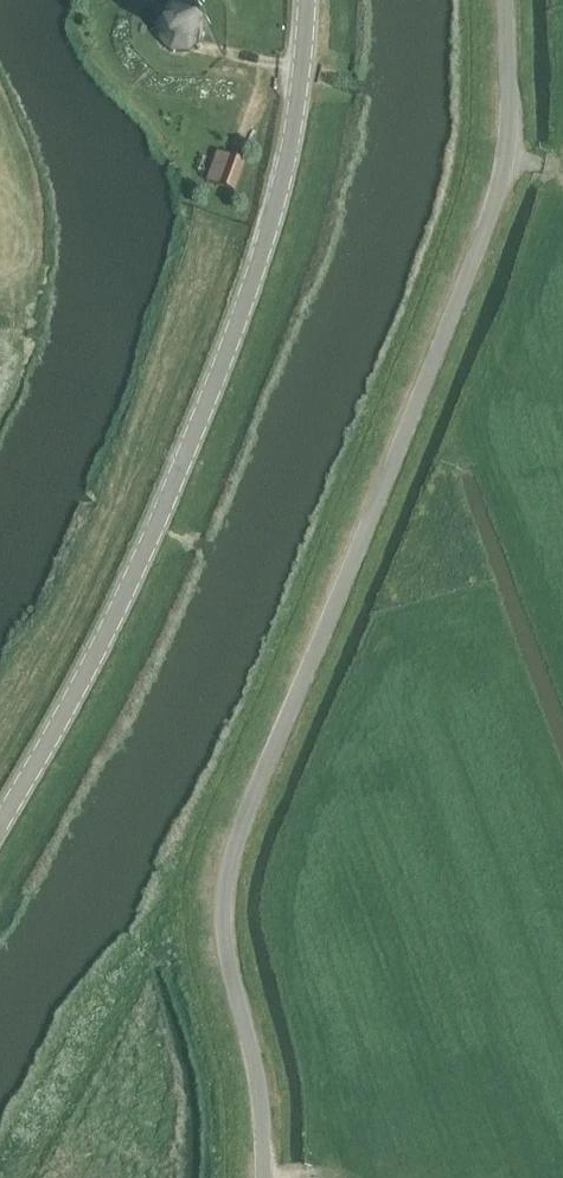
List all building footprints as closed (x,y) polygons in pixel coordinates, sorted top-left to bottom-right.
[(203,21),(189,7),(170,6),(156,21),(156,41),(170,53),(188,53),(203,39),(203,21)] [(205,182),(233,192),(244,163),(216,153),(205,182)]
